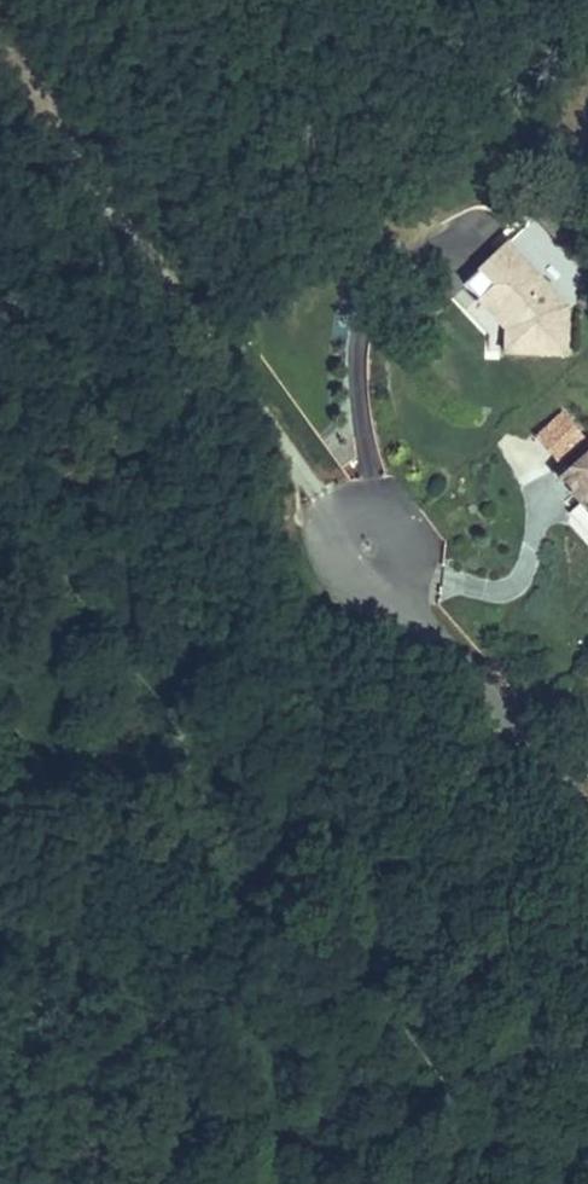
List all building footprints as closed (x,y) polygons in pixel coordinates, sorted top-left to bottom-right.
[(567,290),(513,230),(464,274),(524,347),(526,358),(582,342),(567,290)] [(555,469),(576,493),(564,503),(587,531),(587,441),(555,469)]
